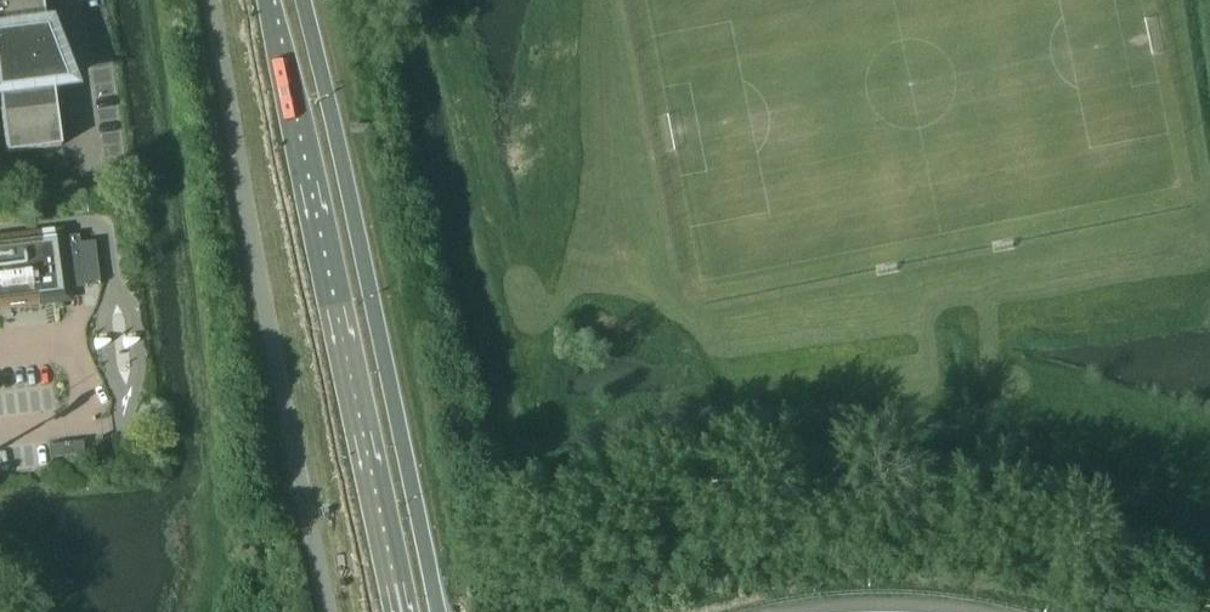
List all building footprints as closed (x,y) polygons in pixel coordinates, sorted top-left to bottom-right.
[(6,152),(52,147),(60,146),(54,91),(53,82),(66,80),(46,29),(44,18),(42,0),(0,0),(0,108),(6,152)] [(62,294),(62,289),(100,285),(95,240),(80,242),(79,234),(54,237),(53,232),(42,234),(43,238),(0,244),(0,301),(62,294)] [(48,446),(49,455),(50,458),(85,454),(83,441),(48,446)]
